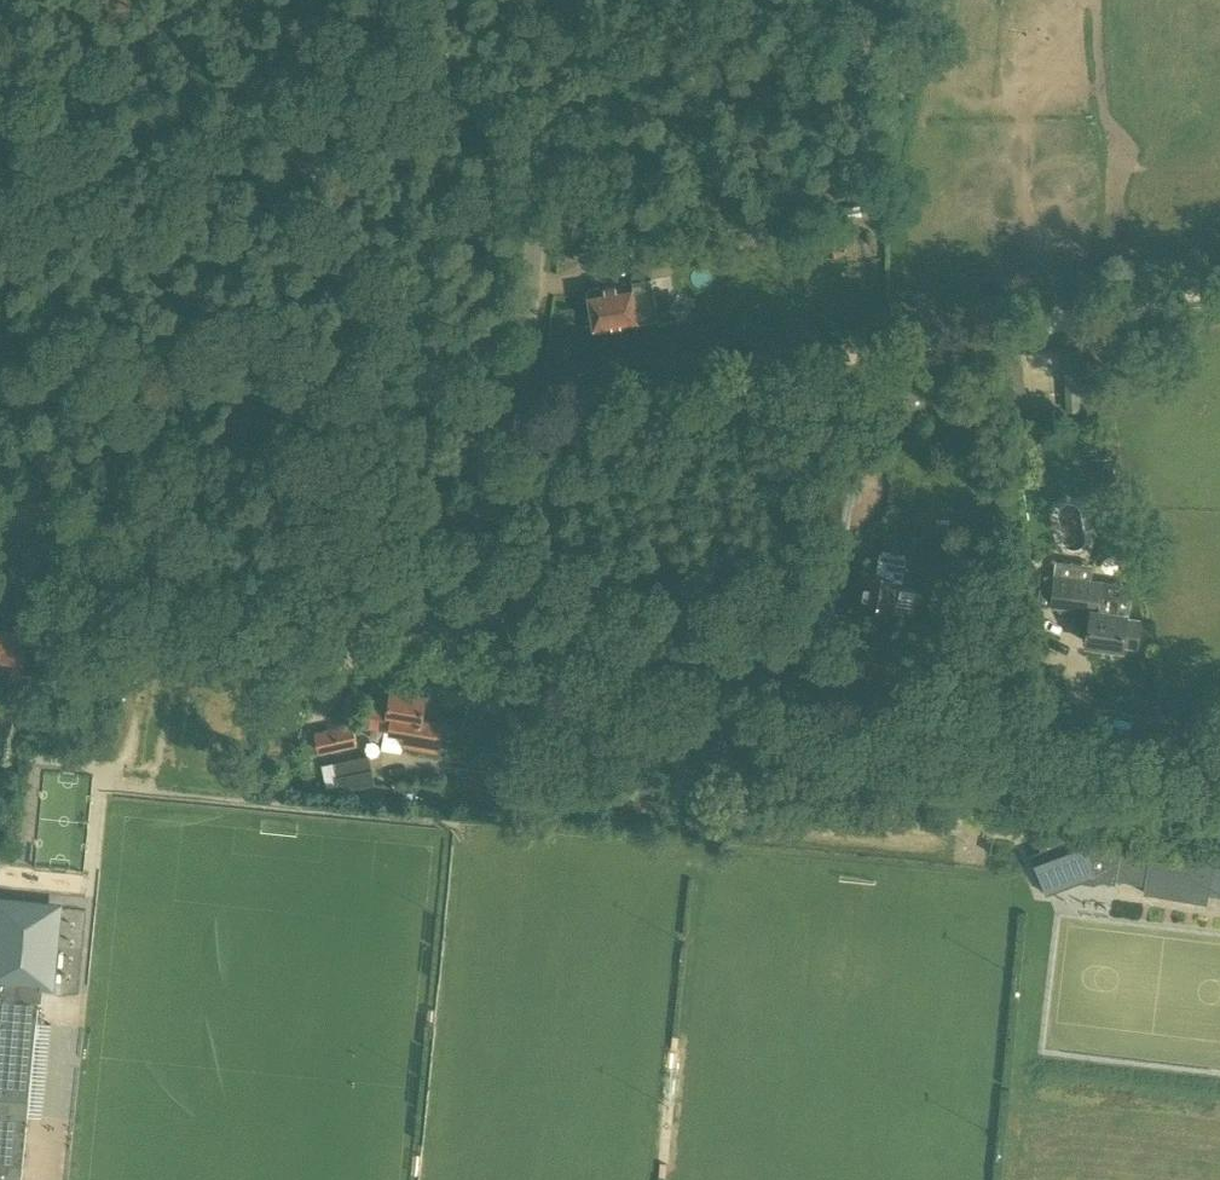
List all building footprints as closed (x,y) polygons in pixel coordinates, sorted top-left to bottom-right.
[(657,319),(651,280),(631,283),(631,282),(588,289),(592,312),(588,314),(589,325),(595,326),(595,329),(638,322),(657,319)] [(1081,348),(1068,349),(1072,409),(1086,408),(1081,348)] [(1020,355),(999,358),(1008,415),(1029,412),(1020,355)] [(1111,459),(1094,460),(1095,472),(1092,473),(1094,500),(1115,499),(1114,472),(1112,472),(1111,459)] [(822,471),(820,488),(855,493),(858,476),(822,471)] [(853,510),(817,505),(815,522),(850,527),(853,510)] [(896,618),(897,614),(914,616),(918,589),(902,587),(903,575),(906,555),(883,551),(882,559),(868,556),(866,569),(865,569),(858,611),(896,618)] [(1142,620),(1128,618),(1132,584),(1054,573),(1053,576),(1045,575),(1043,587),(1040,587),(1038,603),(1093,610),(1088,643),(1105,645),(1105,646),(1106,648),(1108,650),(1111,651),(1114,651),(1116,650),(1119,647),(1124,648),(1125,638),(1139,640),(1142,620)] [(19,684),(27,632),(11,629),(10,625),(6,622),(0,624),(0,681),(19,684)] [(422,719),(426,694),(391,688),(390,700),(383,699),(382,706),(372,704),(369,726),(407,732),(405,742),(437,747),(441,722),(422,719)] [(319,752),(357,744),(353,723),(315,731),(319,752)] [(375,784),(370,755),(321,764),(325,785),(339,782),(341,791),(375,784)] [(1118,880),(1123,849),(1125,839),(1062,829),(1037,838),(1043,852),(1033,856),(1047,893),(1085,878),(1117,884),(1118,880)] [(1123,849),(1118,880),(1146,885),(1145,893),(1208,904),(1216,861),(1152,850),(1151,854),(1123,849)] [(1210,896),(1219,897),(1219,866),(1215,865),(1210,896)] [(39,1011),(42,981),(48,981),(55,909),(0,903),(0,1008),(39,1011)] [(0,1008),(0,1179),(22,1179),(23,1165),(28,1118),(38,1015),(39,1011),(0,1008)] [(35,1063),(34,1108),(44,1108),(45,1063),(35,1063)]
